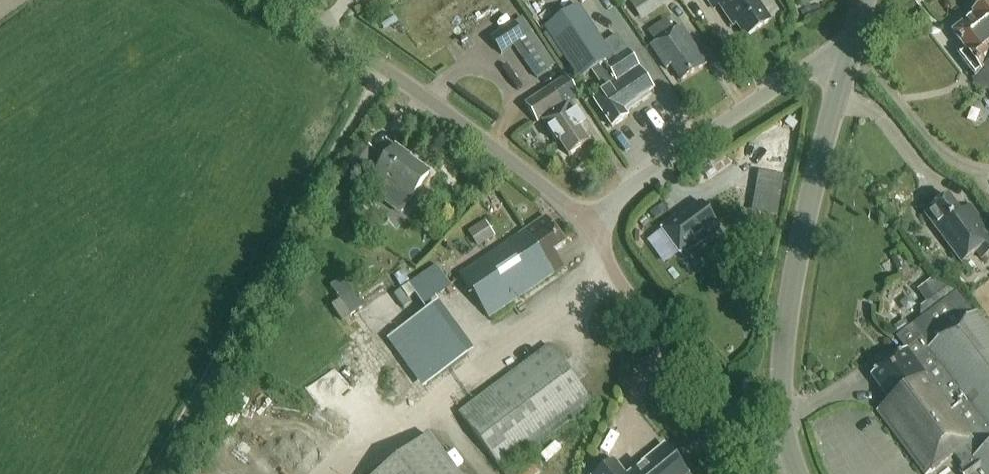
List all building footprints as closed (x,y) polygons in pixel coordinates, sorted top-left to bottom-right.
[(675,0),(632,0),(629,2),(643,22),(675,0)] [(715,10),(720,7),(734,27),(737,25),(746,39),(771,22),(756,0),(709,0),(715,10)] [(973,15),(975,18),(952,36),(965,52),(958,56),(976,79),(974,81),(982,90),(984,94),(988,90),(988,91),(988,3),(973,15)] [(580,7),(545,30),(579,80),(613,57),(604,43),(580,7)] [(648,32),(656,43),(655,44),(651,46),(667,70),(672,67),(682,81),(708,64),(682,26),(674,31),(666,20),(648,32)] [(537,78),(548,70),(514,23),(490,40),(502,55),(515,46),(537,78)] [(604,68),(594,74),(605,90),(595,97),(614,126),(629,115),(625,108),(656,88),(630,49),(627,51),(617,35),(604,43),(613,57),(615,59),(603,67),(603,68),(604,68)] [(580,96),(567,78),(526,106),(538,124),(542,121),(558,144),(560,143),(569,157),(590,143),(581,130),(586,126),(570,103),(580,96)] [(363,143),(349,163),(362,172),(376,152),(363,143)] [(411,199),(429,174),(408,159),(409,158),(395,147),(375,176),(384,183),(378,193),(403,211),(411,199)] [(782,199),(784,169),(795,170),(797,152),(763,149),(758,197),(782,199)] [(988,254),(988,229),(975,211),(964,218),(949,197),(925,215),(962,264),(977,252),(982,260),(988,254)] [(675,215),(658,227),(679,257),(707,238),(705,235),(718,226),(701,201),(677,218),(675,215)] [(555,252),(567,245),(548,217),(461,275),(490,318),(565,268),(555,252)] [(472,231),(480,243),(495,234),(487,222),(472,231)] [(409,286),(402,291),(408,301),(416,296),(424,308),(433,301),(432,299),(450,288),(437,268),(409,286)] [(923,320),(915,326),(924,338),(907,351),(907,350),(871,377),(890,402),(877,412),(923,473),(930,473),(953,456),(962,467),(959,470),(963,473),(988,473),(988,330),(977,313),(975,315),(967,303),(959,293),(946,290),(923,307),(923,320)] [(503,471),(592,404),(549,347),(460,413),(503,471)] [(428,436),(377,473),(457,473),(428,436)] [(665,446),(630,473),(687,473),(665,446)] [(528,455),(504,472),(506,473),(539,473),(541,473),(528,455)] [(614,462),(599,473),(624,473),(614,462)]
